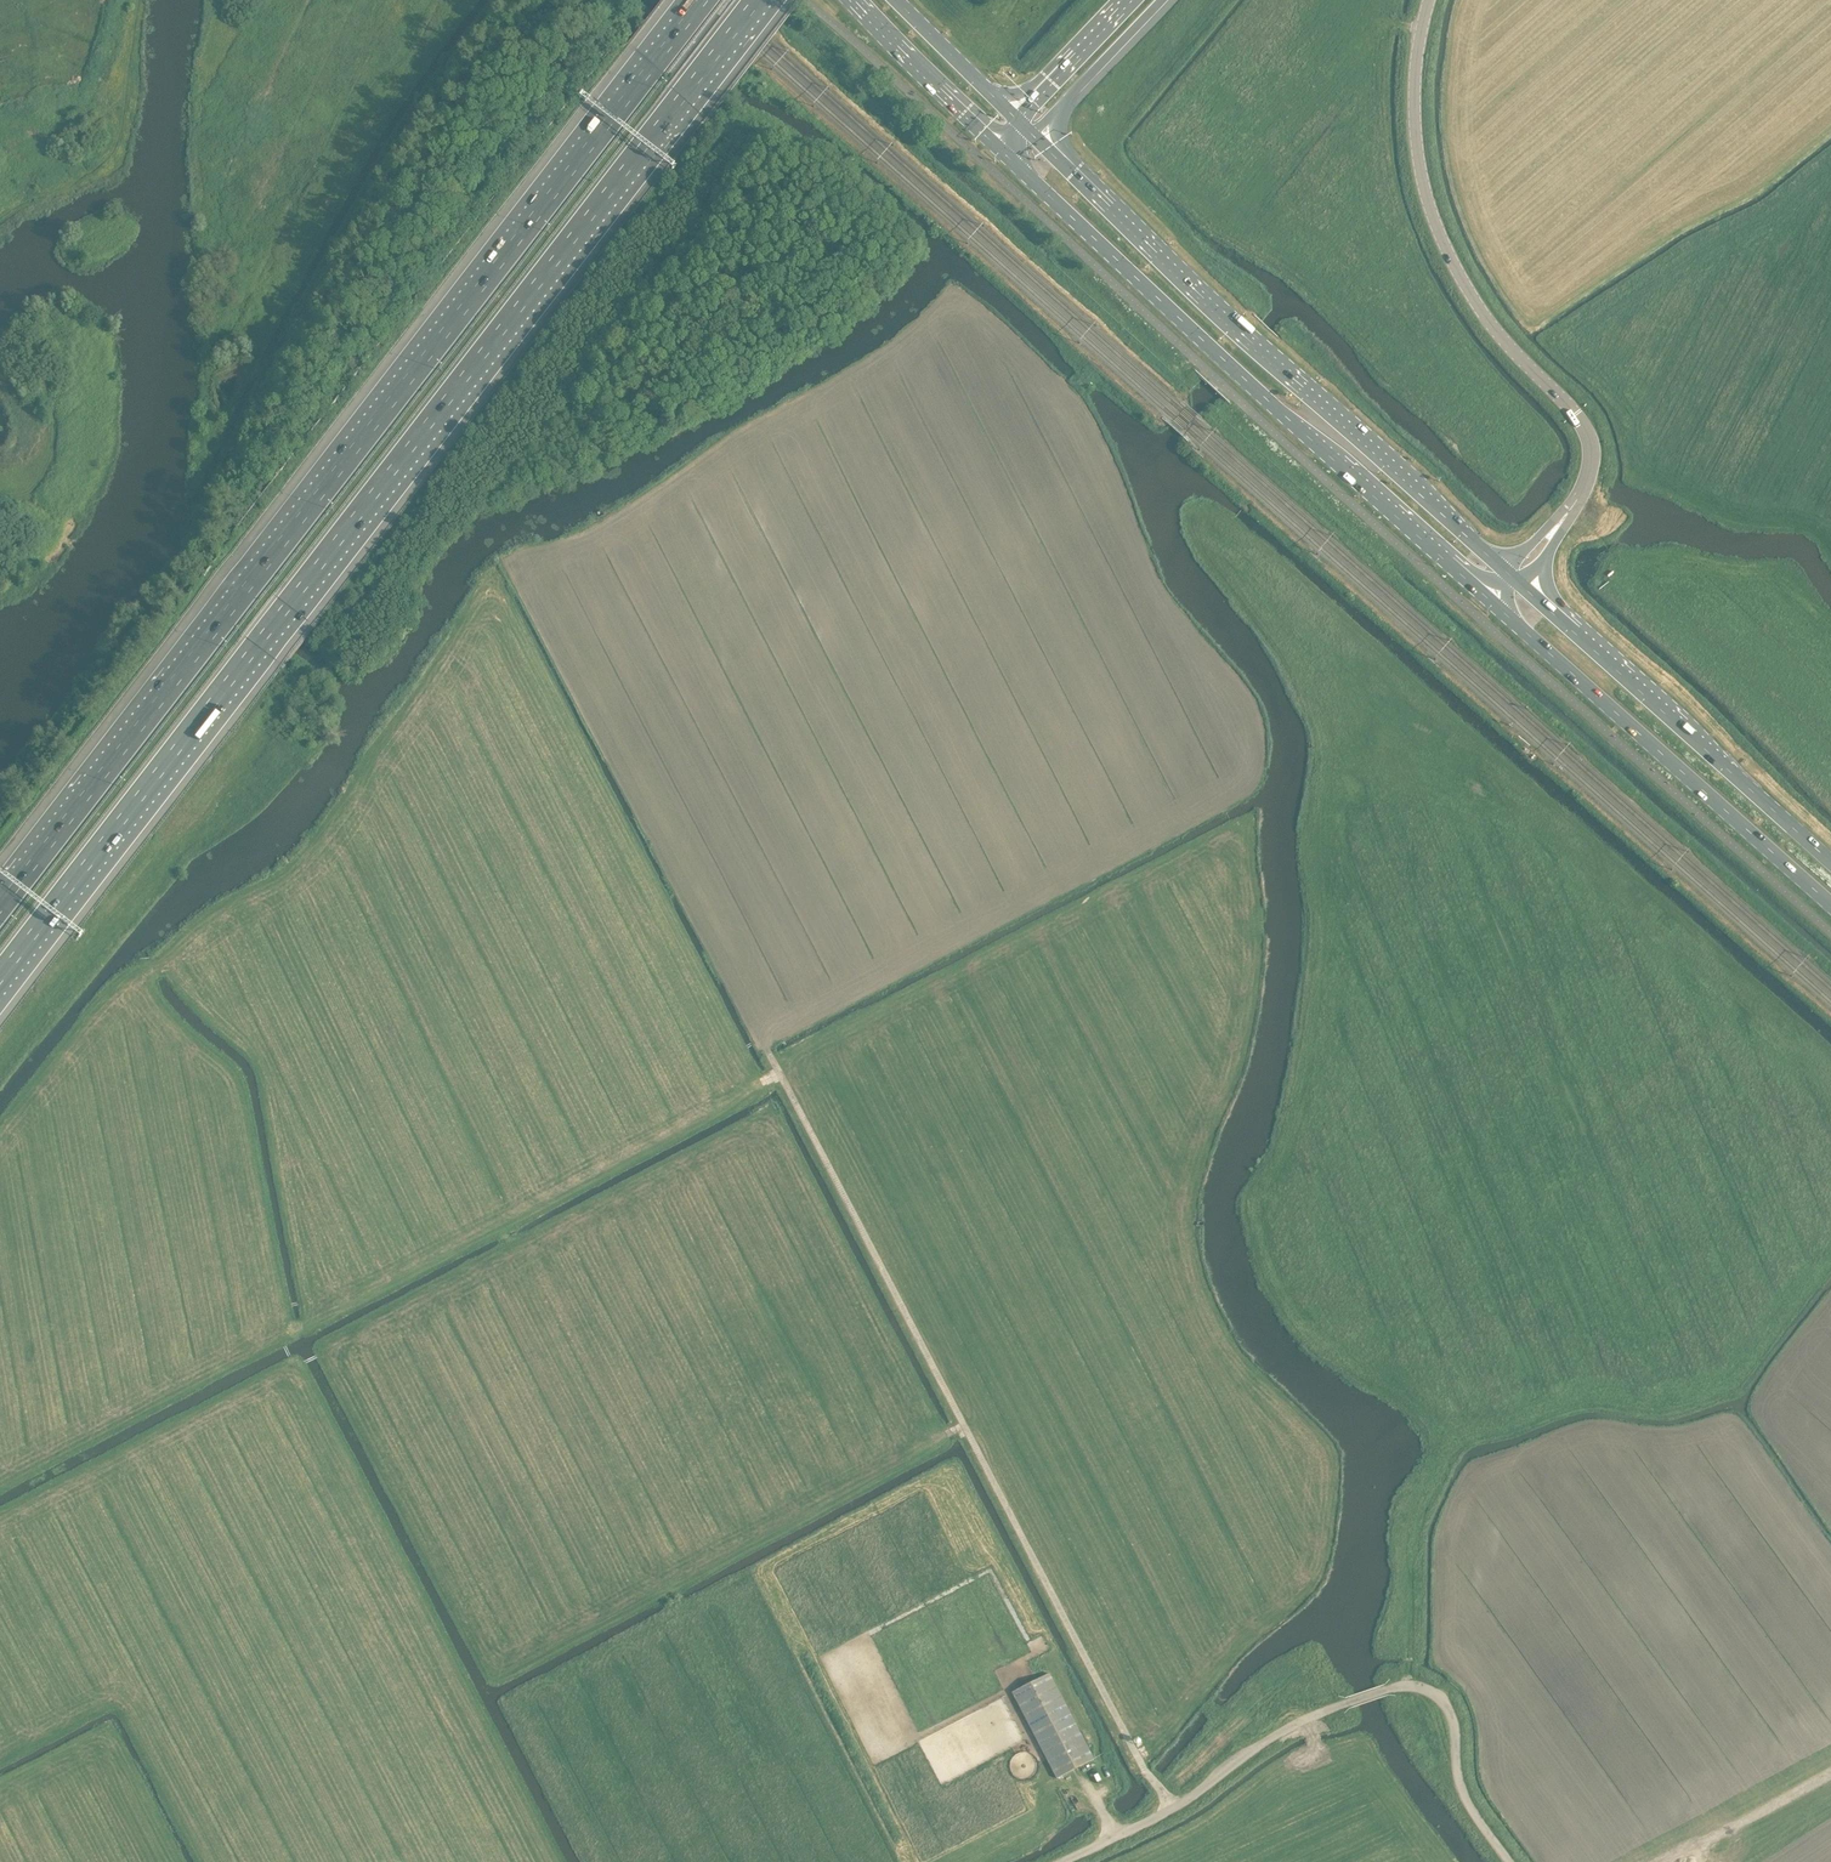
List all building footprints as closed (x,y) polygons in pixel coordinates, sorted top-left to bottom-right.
[(781,15),(784,10),(777,1),(776,0),(764,0),(781,15)] [(1057,1778),(1073,1770),(1094,1759),(1049,1673),(1012,1692),(1057,1778)]
